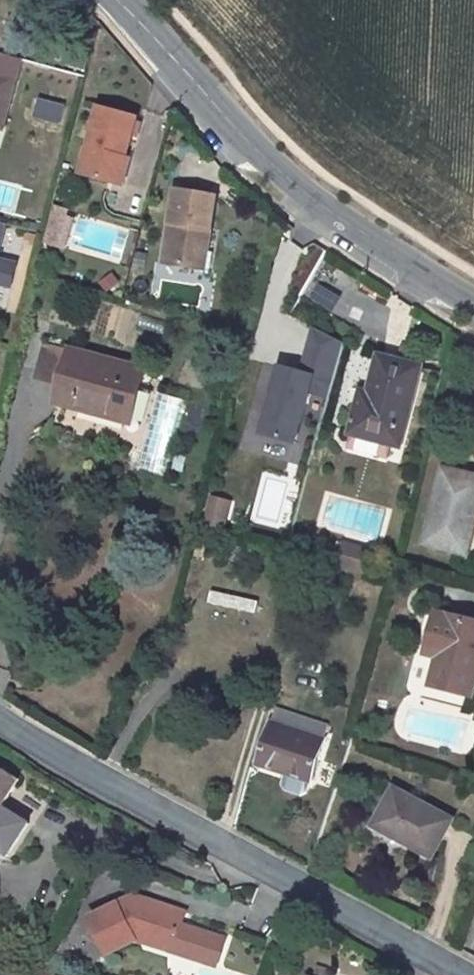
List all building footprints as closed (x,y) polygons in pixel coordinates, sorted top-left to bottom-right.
[(0,81),(0,113),(9,84),(0,81)] [(64,124),(69,106),(36,98),(32,116),(64,124)] [(131,137),(96,128),(76,195),(119,207),(128,181),(120,178),(131,137)] [(209,203),(169,197),(160,271),(189,276),(199,278),(205,278),(208,261),(201,261),(209,203)] [(57,205),(48,244),(68,248),(77,210),(57,205)] [(7,292),(12,269),(0,266),(0,290),(7,292)] [(344,344),(314,333),(306,364),(314,366),(311,376),(304,374),(281,369),(265,437),(299,445),(312,394),(331,399),(339,368),(344,344)] [(356,397),(346,430),(390,441),(398,411),(411,362),(377,354),(366,399),(356,397)] [(70,356),(51,435),(147,458),(161,399),(138,393),(143,375),(70,356)] [(404,413),(417,364),(411,362),(398,411),(404,413)] [(314,366),(306,364),(304,374),(311,376),(314,366)] [(420,540),(464,551),(473,512),(467,511),(473,484),(473,472),(439,463),(420,540)] [(231,506),(214,502),(208,526),(225,530),(231,506)] [(210,603),(259,614),(262,601),(213,590),(210,603)] [(430,615),(424,638),(436,642),(424,683),(464,696),(473,663),(473,627),(430,615)] [(424,638),(419,654),(431,657),(436,642),(424,638)] [(314,742),(265,725),(252,768),(305,785),(319,743),(314,742)] [(18,788),(0,777),(0,815),(18,788)] [(393,787),(372,825),(431,857),(452,820),(393,787)] [(130,895),(84,921),(99,947),(126,933),(147,941),(151,930),(177,940),(172,952),(216,969),(226,943),(183,925),(186,917),(130,895)] [(147,941),(172,952),(177,940),(151,930),(147,941)]
